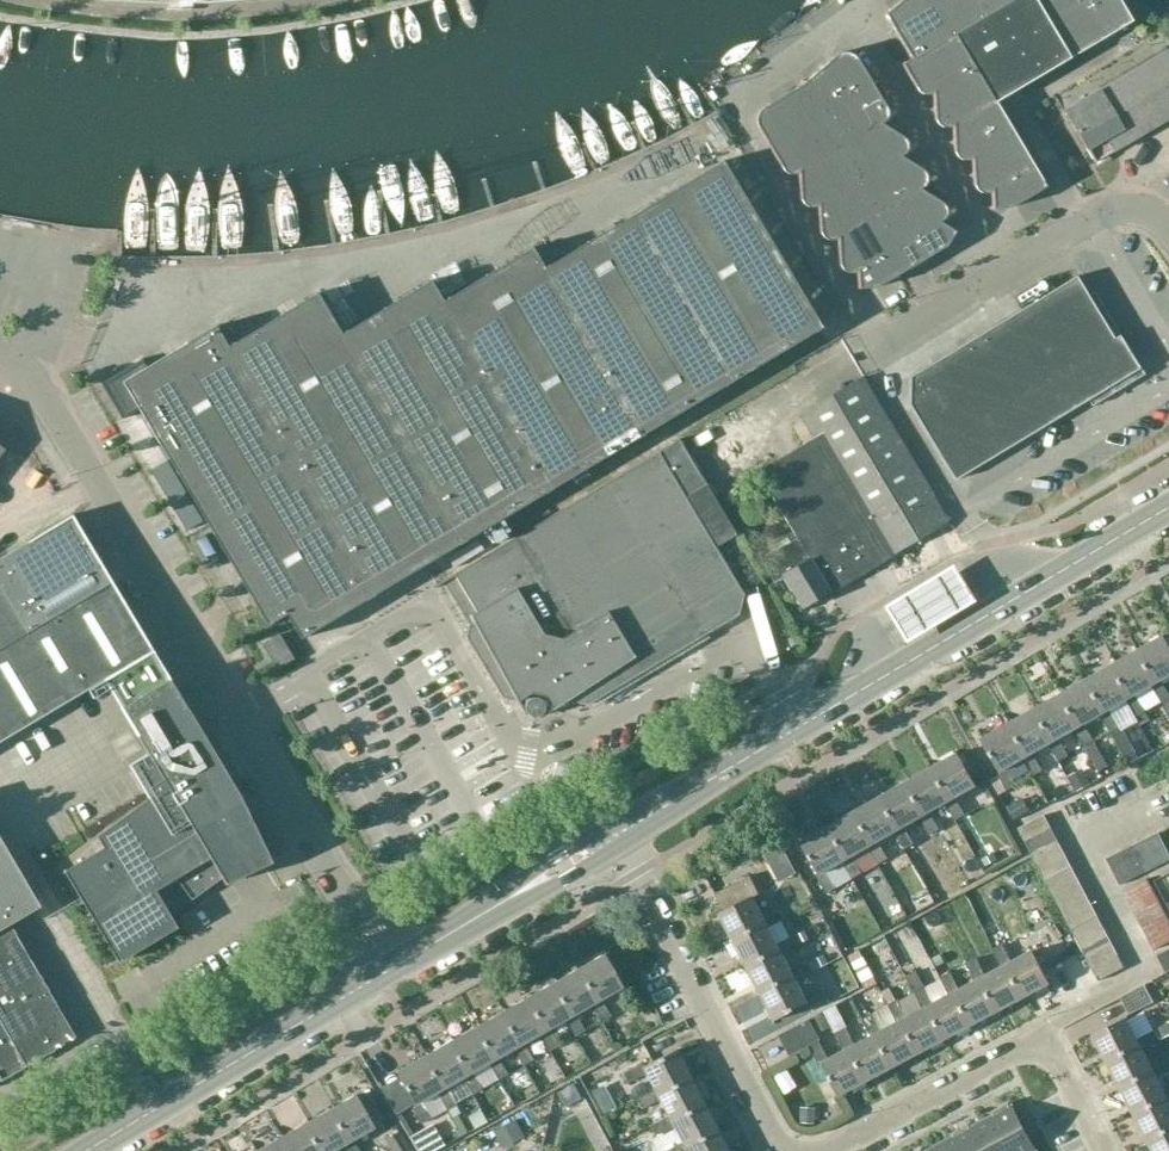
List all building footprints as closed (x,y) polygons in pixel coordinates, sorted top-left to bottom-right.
[(926,0),(902,0),(893,7),(918,55),(948,38),(926,0)] [(974,0),(926,0),(948,38),(954,34),(984,16),(974,0)] [(984,16),(954,34),(970,62),(990,94),(995,103),(1070,58),(1036,0),(1010,0),(984,16)] [(984,16),(1010,0),(974,0),(984,16)] [(1077,0),(1036,0),(1070,58),(1101,39),(1077,0)] [(1101,39),(1132,21),(1119,0),(1077,0),(1101,39)] [(939,81),(970,62),(954,34),(948,38),(918,55),(909,60),(924,88),(928,91),(934,91),(939,89),(939,81)] [(836,56),(801,86),(820,118),(873,87),(857,60),(854,57),(851,54),(847,53),(843,53),(839,54),(836,56)] [(1168,119),(1168,55),(1167,53),(1101,92),(1100,90),(1064,111),(1095,163),(1168,119)] [(957,114),(990,94),(970,62),(939,81),(939,89),(940,118),(942,122),(947,125),(952,125),(957,123),(957,114)] [(820,118),(801,86),(763,108),(761,110),(760,112),(758,114),(757,116),(757,118),(756,120),(756,122),(756,124),(757,126),(757,128),(769,148),(820,118)] [(887,111),(873,87),(820,118),(839,149),(880,124),(885,121),(887,117),(887,111)] [(1010,127),(995,103),(990,94),(957,114),(957,123),(957,151),(960,156),(965,159),(970,159),(975,157),(975,148),(1010,127)] [(839,149),(820,118),(769,148),(784,172),(788,175),(794,175),(798,173),(839,149)] [(903,139),(880,124),(839,149),(858,181),(900,157),(904,154),(907,149),(906,144),(903,139)] [(992,182),(1029,160),(1010,127),(975,148),(976,185),(978,190),(983,193),(988,194),(993,191),(992,182)] [(858,181),(839,149),(798,173),(801,200),(803,205),(808,208),(813,208),(818,205),(858,181)] [(923,172),(900,157),(858,181),(878,214),(919,190),(923,187),(926,182),(925,177),(923,172)] [(992,182),(993,191),(993,210),(1010,209),(1046,187),(1029,160),(992,182)] [(301,639),(728,383),(819,329),(720,165),(543,271),(531,251),(443,304),(430,284),(342,337),(318,296),(268,326),(260,312),(247,319),(240,307),(212,323),(216,329),(148,369),(141,360),(139,357),(121,368),(123,371),(101,384),(122,419),(139,410),(268,625),(286,614),(301,639)] [(878,214),(858,181),(818,205),(820,233),(823,237),(827,240),(832,241),(837,238),(878,214)] [(942,205),(919,190),(878,214),(897,247),(938,223),(943,220),(945,215),(945,210),(942,205)] [(897,247),(878,214),(837,238),(839,266),(842,271),(846,273),(852,274),(856,271),(897,247)] [(954,233),(938,223),(897,247),(910,268),(945,247),(954,233)] [(910,268),(897,247),(856,271),(858,290),(875,288),(875,289),(910,268)] [(1115,341),(1076,277),(897,385),(954,481),(1130,375),(1111,344),(1115,341)] [(757,472),(797,539),(799,543),(800,543),(827,590),(884,557),(885,559),(946,523),(860,379),(800,415),(814,439),(758,471),(757,472)] [(735,536),(678,440),(432,587),(433,589),(444,582),(469,626),(474,623),(524,715),(525,714),(531,717),(534,718),(538,717),(539,719),(563,703),(587,709),(737,616),(742,596),(713,549),(735,536)] [(112,584),(71,516),(0,559),(0,650),(112,584)] [(799,543),(797,539),(760,560),(773,582),(782,577),(800,608),(828,592),(827,590),(800,543),(799,543)] [(953,560),(891,598),(892,600),(899,611),(908,626),(912,633),(975,595),(971,589),(962,574),(954,562),(953,560)] [(0,650),(0,744),(89,690),(94,699),(110,690),(114,696),(119,706),(169,677),(112,584),(0,650)] [(1168,713),(1168,690),(1163,680),(1168,676),(1168,644),(1164,635),(1138,650),(1157,683),(1153,685),(1168,713)] [(277,668),(291,660),(278,637),(263,646),(277,668)] [(1138,650),(1112,665),(1131,698),(1127,700),(1141,725),(1150,720),(1146,712),(1147,712),(1137,694),(1153,685),(1157,683),(1138,650)] [(1131,698),(1112,665),(1086,680),(1105,713),(1102,714),(1131,765),(1140,760),(1120,727),(1111,709),(1127,700),(1131,698)] [(222,879),(225,885),(271,863),(264,848),(277,839),(253,816),(169,677),(119,706),(149,757),(132,768),(152,801),(103,834),(107,847),(63,872),(114,958),(172,922),(154,892),(175,879),(191,901),(222,879)] [(1075,730),(1097,766),(1099,771),(1108,766),(1094,741),(1095,741),(1085,724),(1102,714),(1105,713),(1086,680),(1060,695),(1079,728),(1075,730)] [(1060,695),(1034,710),(1053,743),(1050,744),(1060,761),(1069,756),(1059,739),(1075,730),(1079,728),(1060,695)] [(1053,743),(1034,710),(1008,725),(1027,758),(1024,759),(1034,776),(1043,771),(1033,754),(1050,744),(1053,743)] [(1027,758),(1008,725),(982,739),(1000,771),(997,773),(999,776),(991,780),(1000,796),(1019,785),(1009,768),(1024,759),(1027,758)] [(957,753),(931,768),(950,800),(945,804),(955,821),(965,815),(955,798),(976,785),(957,753)] [(562,763),(556,761),(551,782),(564,785),(569,764),(562,763)] [(950,800),(931,768),(906,783),(925,815),(920,818),(930,835),(940,829),(930,812),(945,804),(950,800)] [(895,832),(905,849),(914,844),(904,827),(920,818),(925,815),(906,783),(880,798),(899,830),(895,832)] [(880,798),(854,813),(874,845),(868,847),(884,874),(892,869),(891,866),(888,859),(889,859),(879,841),(895,832),(899,830),(880,798)] [(1023,799),(1008,807),(1015,820),(1030,811),(1023,799)] [(874,845),(854,813),(829,828),(848,859),(843,862),(853,878),(852,878),(867,904),(877,898),(853,857),(868,847),(874,845)] [(1020,829),(1027,841),(1051,828),(1044,816),(1020,829)] [(817,876),(828,894),(837,888),(837,887),(852,878),(853,878),(843,862),(848,859),(829,828),(804,842),(822,873),(817,876)] [(1058,841),(1051,828),(1027,841),(1034,854),(1058,841)] [(1157,831),(1144,837),(1158,864),(1168,858),(1168,852),(1157,831)] [(1158,864),(1144,837),(1132,844),(1146,871),(1158,864)] [(39,907),(0,840),(0,929),(39,907)] [(1064,853),(1058,841),(1034,854),(1040,866),(1064,853)] [(1146,871),(1132,844),(1120,851),(1134,877),(1146,871)] [(1134,877),(1120,851),(1105,858),(1120,884),(1134,877)] [(1071,866),(1064,853),(1040,866),(1046,878),(1071,866)] [(1077,878),(1071,866),(1046,878),(1053,891),(1077,878)] [(716,894),(724,912),(753,897),(754,898),(760,895),(750,876),(716,894)] [(1084,891),(1077,878),(1053,891),(1060,904),(1084,891)] [(1124,891),(1129,902),(1153,890),(1147,879),(1124,891)] [(1158,901),(1153,890),(1129,902),(1135,913),(1158,901)] [(1091,904),(1084,891),(1060,904),(1067,917),(1091,904)] [(753,897),(724,912),(721,914),(734,940),(767,922),(765,919),(754,898),(753,897)] [(1165,913),(1158,901),(1135,913),(1142,925),(1165,913)] [(1098,917),(1091,904),(1067,917),(1073,929),(1098,917)] [(782,909),(765,919),(767,922),(734,940),(748,966),(781,949),(779,944),(770,928),(787,919),(782,909)] [(1165,913),(1142,925),(1148,937),(1168,926),(1168,921),(1165,913)] [(1104,930),(1098,917),(1073,929),(1080,942),(1104,930)] [(9,924),(0,929),(0,1079),(1,1081),(75,1037),(9,924)] [(1148,937),(1155,950),(1168,942),(1168,926),(1148,937)] [(1111,942),(1104,930),(1080,942),(1087,955),(1111,942)] [(796,935),(779,944),(781,949),(748,966),(763,993),(795,976),(792,971),(784,954),(801,945),(796,935)] [(1118,955),(1111,942),(1087,955),(1094,968),(1118,955)] [(993,951),(1002,967),(1004,966),(1022,999),(1051,984),(1033,951),(1012,962),(1003,945),(993,951)] [(1158,956),(1166,971),(1168,970),(1168,950),(1158,956)] [(827,965),(822,955),(792,971),(795,976),(763,993),(777,1020),(808,1004),(809,1007),(828,997),(824,988),(806,998),(798,981),(815,972),(815,971),(827,965)] [(1125,968),(1118,955),(1094,968),(1101,980),(1125,968)] [(604,956),(577,972),(595,1004),(592,1006),(601,1023),(611,1017),(601,1000),(622,989),(604,956)] [(968,964),(977,981),(980,979),(997,1012),(1022,999),(1004,966),(1002,967),(986,976),(976,959),(968,964)] [(595,1004),(577,972),(551,986),(570,1018),(566,1020),(575,1037),(585,1032),(575,1015),(592,1006),(595,1004)] [(971,1026),(997,1012),(980,979),(977,981),(960,990),(951,973),(941,978),(950,994),(953,993),(971,1026)] [(570,1018),(551,986),(524,1001),(543,1034),(539,1036),(548,1052),(558,1047),(549,1030),(566,1020),(570,1018)] [(953,993),(950,994),(934,1003),(925,986),(924,987),(923,986),(915,990),(915,992),(916,991),(925,1008),(927,1007),(944,1040),(971,1026),(953,993)] [(1144,986),(1122,998),(1130,1013),(1152,1002),(1144,986)] [(919,1053),(944,1040),(927,1007),(925,1008),(908,1017),(899,1001),(898,1001),(894,993),(886,998),(890,1005),(889,1006),(898,1022),(901,1020),(919,1053)] [(543,1034),(524,1001),(500,1015),(518,1047),(515,1049),(524,1066),(533,1061),(524,1044),(539,1036),(543,1034)] [(874,1035),(872,1036),(856,1045),(847,1028),(848,1027),(837,1006),(809,1021),(817,1035),(832,1027),(836,1033),(837,1033),(846,1050),(848,1049),(866,1082),(892,1068),(874,1035)] [(873,1014),(872,1014),(864,1019),(872,1036),(874,1035),(892,1068),(919,1053),(901,1020),(898,1022),(882,1031),(873,1014)] [(488,1065),(497,1081),(507,1075),(498,1059),(515,1049),(518,1047),(500,1015),(473,1030),(491,1063),(488,1065)] [(1107,1062),(1107,1061),(1140,1044),(1143,1049),(1160,1040),(1155,1030),(1137,1039),(1127,1018),(1093,1036),(1107,1062)] [(491,1063),(473,1030),(448,1045),(466,1077),(463,1079),(472,1096),(482,1090),(472,1074),(488,1065),(491,1063)] [(848,1049),(846,1050),(829,1059),(820,1042),(811,1047),(821,1065),(823,1064),(840,1095),(866,1082),(848,1049)] [(1168,1069),(1168,1058),(1152,1066),(1143,1049),(1140,1044),(1107,1061),(1120,1088),(1153,1070),(1156,1075),(1168,1069)] [(466,1077),(448,1045),(421,1060),(439,1092),(436,1094),(445,1111),(446,1110),(455,1106),(455,1105),(446,1088),(463,1079),(466,1077)] [(645,1075),(653,1091),(655,1093),(688,1076),(675,1050),(643,1067),(641,1063),(622,1073),(628,1084),(645,1075)] [(439,1092),(421,1060),(396,1074),(413,1104),(410,1106),(420,1125),(445,1111),(436,1094),(439,1092)] [(1165,1092),(1156,1075),(1153,1070),(1120,1088),(1134,1114),(1167,1096),(1168,1101),(1168,1090),(1165,1092)] [(701,1101),(688,1076),(655,1093),(653,1091),(636,1100),(641,1109),(658,1100),(667,1117),(668,1119),(701,1101)] [(573,1083),(556,1092),(564,1107),(581,1098),(573,1083)] [(1148,1140),(1168,1129),(1168,1101),(1167,1096),(1134,1114),(1148,1140)] [(328,1112),(346,1144),(343,1146),(345,1150),(359,1150),(352,1140),(372,1129),(354,1097),(328,1112)] [(715,1128),(701,1101),(668,1119),(667,1117),(650,1126),(655,1136),(672,1127),(681,1144),(682,1146),(715,1128)] [(987,1123),(1001,1150),(1036,1150),(1039,1150),(1014,1103),(996,1112),(999,1117),(987,1123)] [(455,1106),(446,1110),(451,1119),(460,1114),(455,1106)] [(328,1112),(302,1126),(316,1150),(334,1150),(343,1146),(346,1144),(328,1112)] [(493,1132),(502,1148),(523,1136),(514,1120),(493,1132)] [(987,1123),(974,1130),(972,1125),(954,1135),(956,1138),(963,1150),(1001,1150),(987,1123)] [(431,1125),(418,1133),(419,1135),(410,1140),(417,1150),(433,1150),(443,1146),(431,1125)] [(276,1141),(282,1150),(316,1150),(302,1126),(276,1141)] [(715,1128),(682,1146),(681,1144),(667,1150),(727,1150),(715,1128)] [(397,1129),(384,1137),(392,1150),(410,1150),(397,1129)] [(1148,1140),(1154,1150),(1168,1150),(1168,1129),(1148,1140)] [(924,1150),(963,1150),(956,1138),(944,1144),(941,1140),(923,1149),(924,1150)] [(276,1141),(258,1150),(282,1150),(276,1141)]
